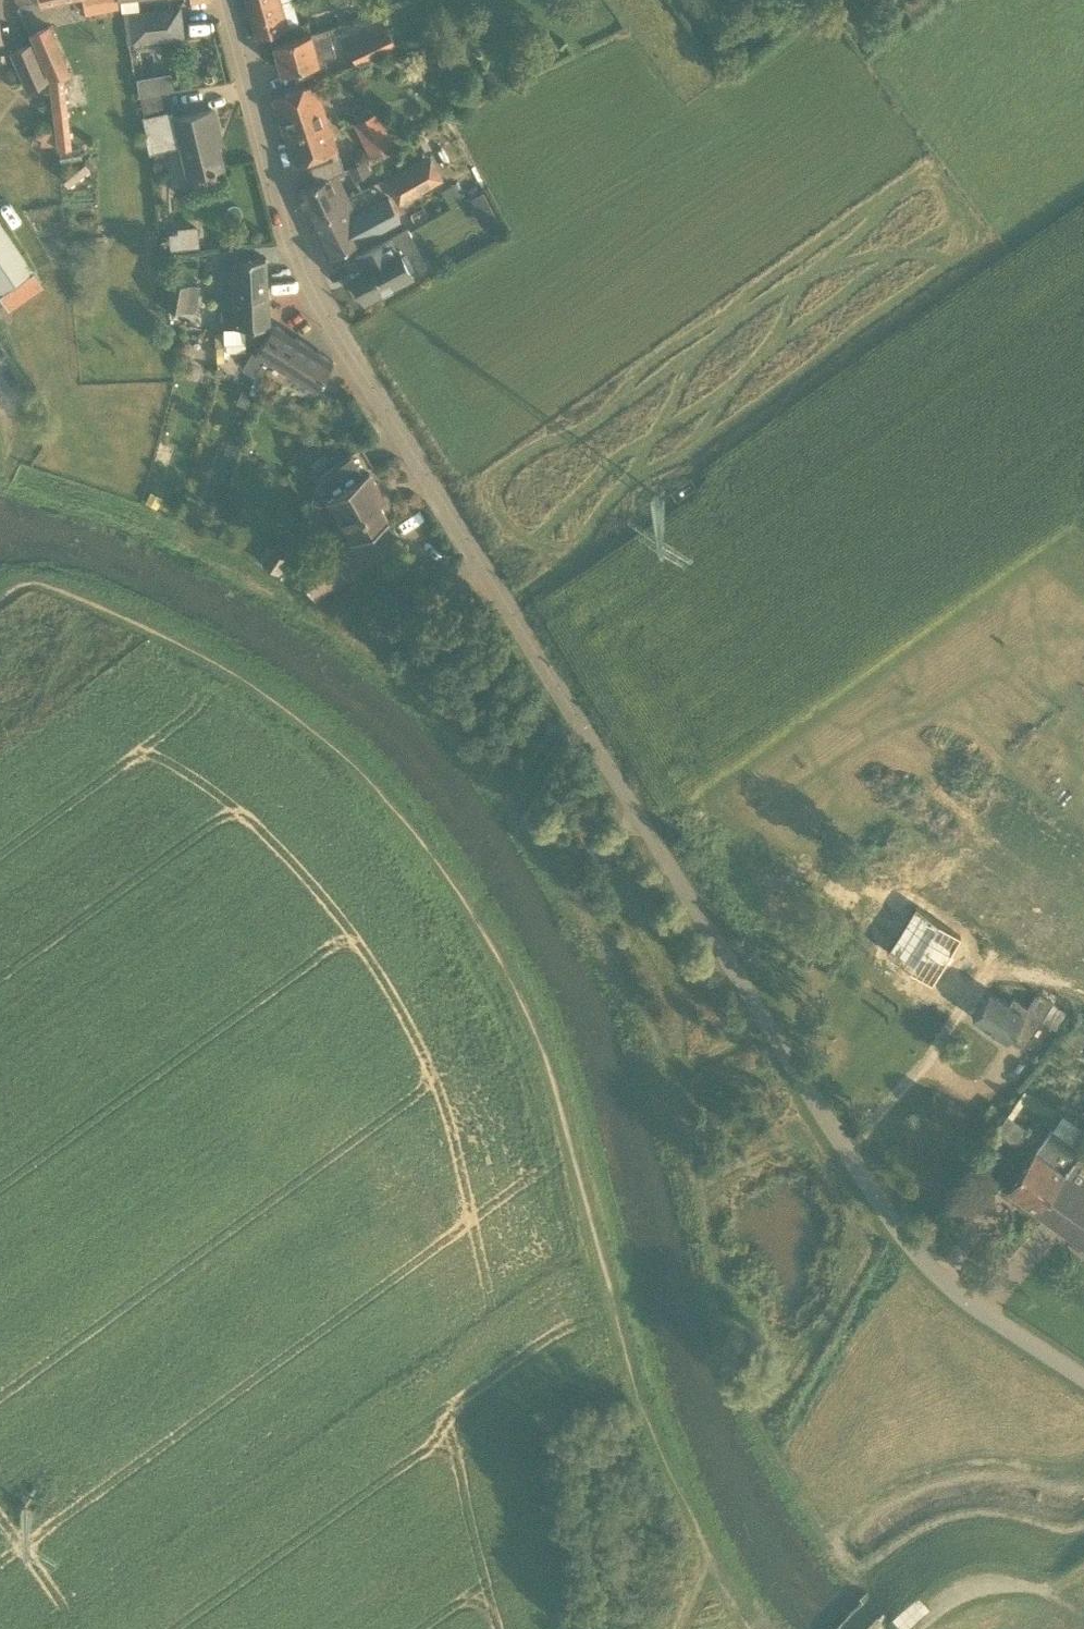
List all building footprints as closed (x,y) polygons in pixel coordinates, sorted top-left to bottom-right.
[(122,0),(82,0),(85,14),(123,8),(122,0)] [(123,8),(138,7),(136,0),(122,0),(123,8)] [(277,0),(246,0),(256,37),(271,33),(273,42),(293,36),(311,31),(308,20),(284,26),(277,0)] [(58,148),(72,146),(63,75),(70,74),(49,26),(31,33),(50,75),(55,123),(58,148)] [(356,63),(396,44),(388,27),(348,46),(356,63)] [(293,68),(296,78),(320,67),(318,59),(333,54),(325,28),(311,32),(311,31),(293,36),(273,42),(281,71),(293,68)] [(28,89),(48,81),(31,43),(12,51),(28,89)] [(170,72),(137,77),(139,95),(141,95),(169,90),(173,90),(170,72)] [(284,130),(327,116),(316,83),(273,98),(284,130)] [(145,115),(173,108),(169,90),(141,95),(145,115)] [(375,112),(371,105),(352,115),(356,122),(354,124),(371,156),(404,138),(395,121),(387,125),(379,110),(375,112)] [(216,169),(216,168),(223,166),(215,135),(220,134),(214,108),(173,118),(186,175),(211,169),(211,170),(216,169)] [(295,163),(338,149),(327,116),(284,130),(295,163)] [(399,204),(444,179),(429,154),(385,179),(399,204)] [(331,175),(344,169),(340,156),(311,166),(317,182),(331,175)] [(365,159),(348,168),(350,171),(355,179),(371,171),(365,159)] [(328,194),(337,189),(331,175),(317,182),(296,192),(308,217),(323,209),(319,201),(328,196),(328,194)] [(345,198),(340,188),(337,189),(328,194),(328,196),(319,201),(323,209),(308,217),(328,257),(400,220),(389,198),(373,206),(372,205),(353,215),(350,208),(354,206),(349,196),(345,198)] [(483,190),(472,196),(477,205),(488,199),(483,190)] [(34,271),(35,270),(0,218),(0,294),(34,271)] [(199,232),(178,233),(180,250),(201,248),(199,232)] [(356,256),(362,268),(351,274),(365,302),(405,281),(404,280),(413,275),(399,249),(397,250),(390,237),(356,256)] [(235,312),(234,297),(267,295),(266,258),(234,259),(234,268),(221,269),(223,306),(222,306),(222,312),(235,312)] [(0,294),(0,296),(9,309),(44,285),(34,271),(0,294)] [(189,282),(172,279),(167,304),(184,308),(189,282)] [(268,324),(268,323),(267,295),(234,297),(235,312),(222,312),(223,327),(224,327),(225,342),(246,342),(246,341),(257,340),(267,324),(268,324)] [(262,372),(269,360),(315,389),(333,361),(275,323),(272,324),(255,351),(251,349),(242,365),(253,372),(255,368),(262,372)] [(242,385),(235,401),(247,406),(254,389),(242,385)] [(380,502),(386,499),(356,450),(318,477),(311,501),(323,504),(330,501),(352,538),(388,516),(380,502)] [(943,956),(910,933),(899,950),(931,972),(929,976),(955,995),(970,973),(944,954),(943,956)] [(1067,1014),(1051,1004),(1052,1002),(1037,991),(1026,1007),(1013,998),(1008,1005),(989,992),(972,1017),(1007,1040),(1009,1036),(1024,1047),(1041,1019),(1057,1029),(1067,1014)] [(1080,1018),(1071,1031),(1083,1040),(1083,1022),(1080,1018)] [(1016,1144),(1028,1129),(1009,1114),(998,1129),(1016,1144)] [(1038,1211),(1082,1149),(1051,1128),(1034,1151),(1033,1151),(1007,1189),(1038,1211)] [(1038,1211),(1083,1245),(1083,1158),(1079,1155),(1082,1150),(1082,1149),(1038,1211)]
